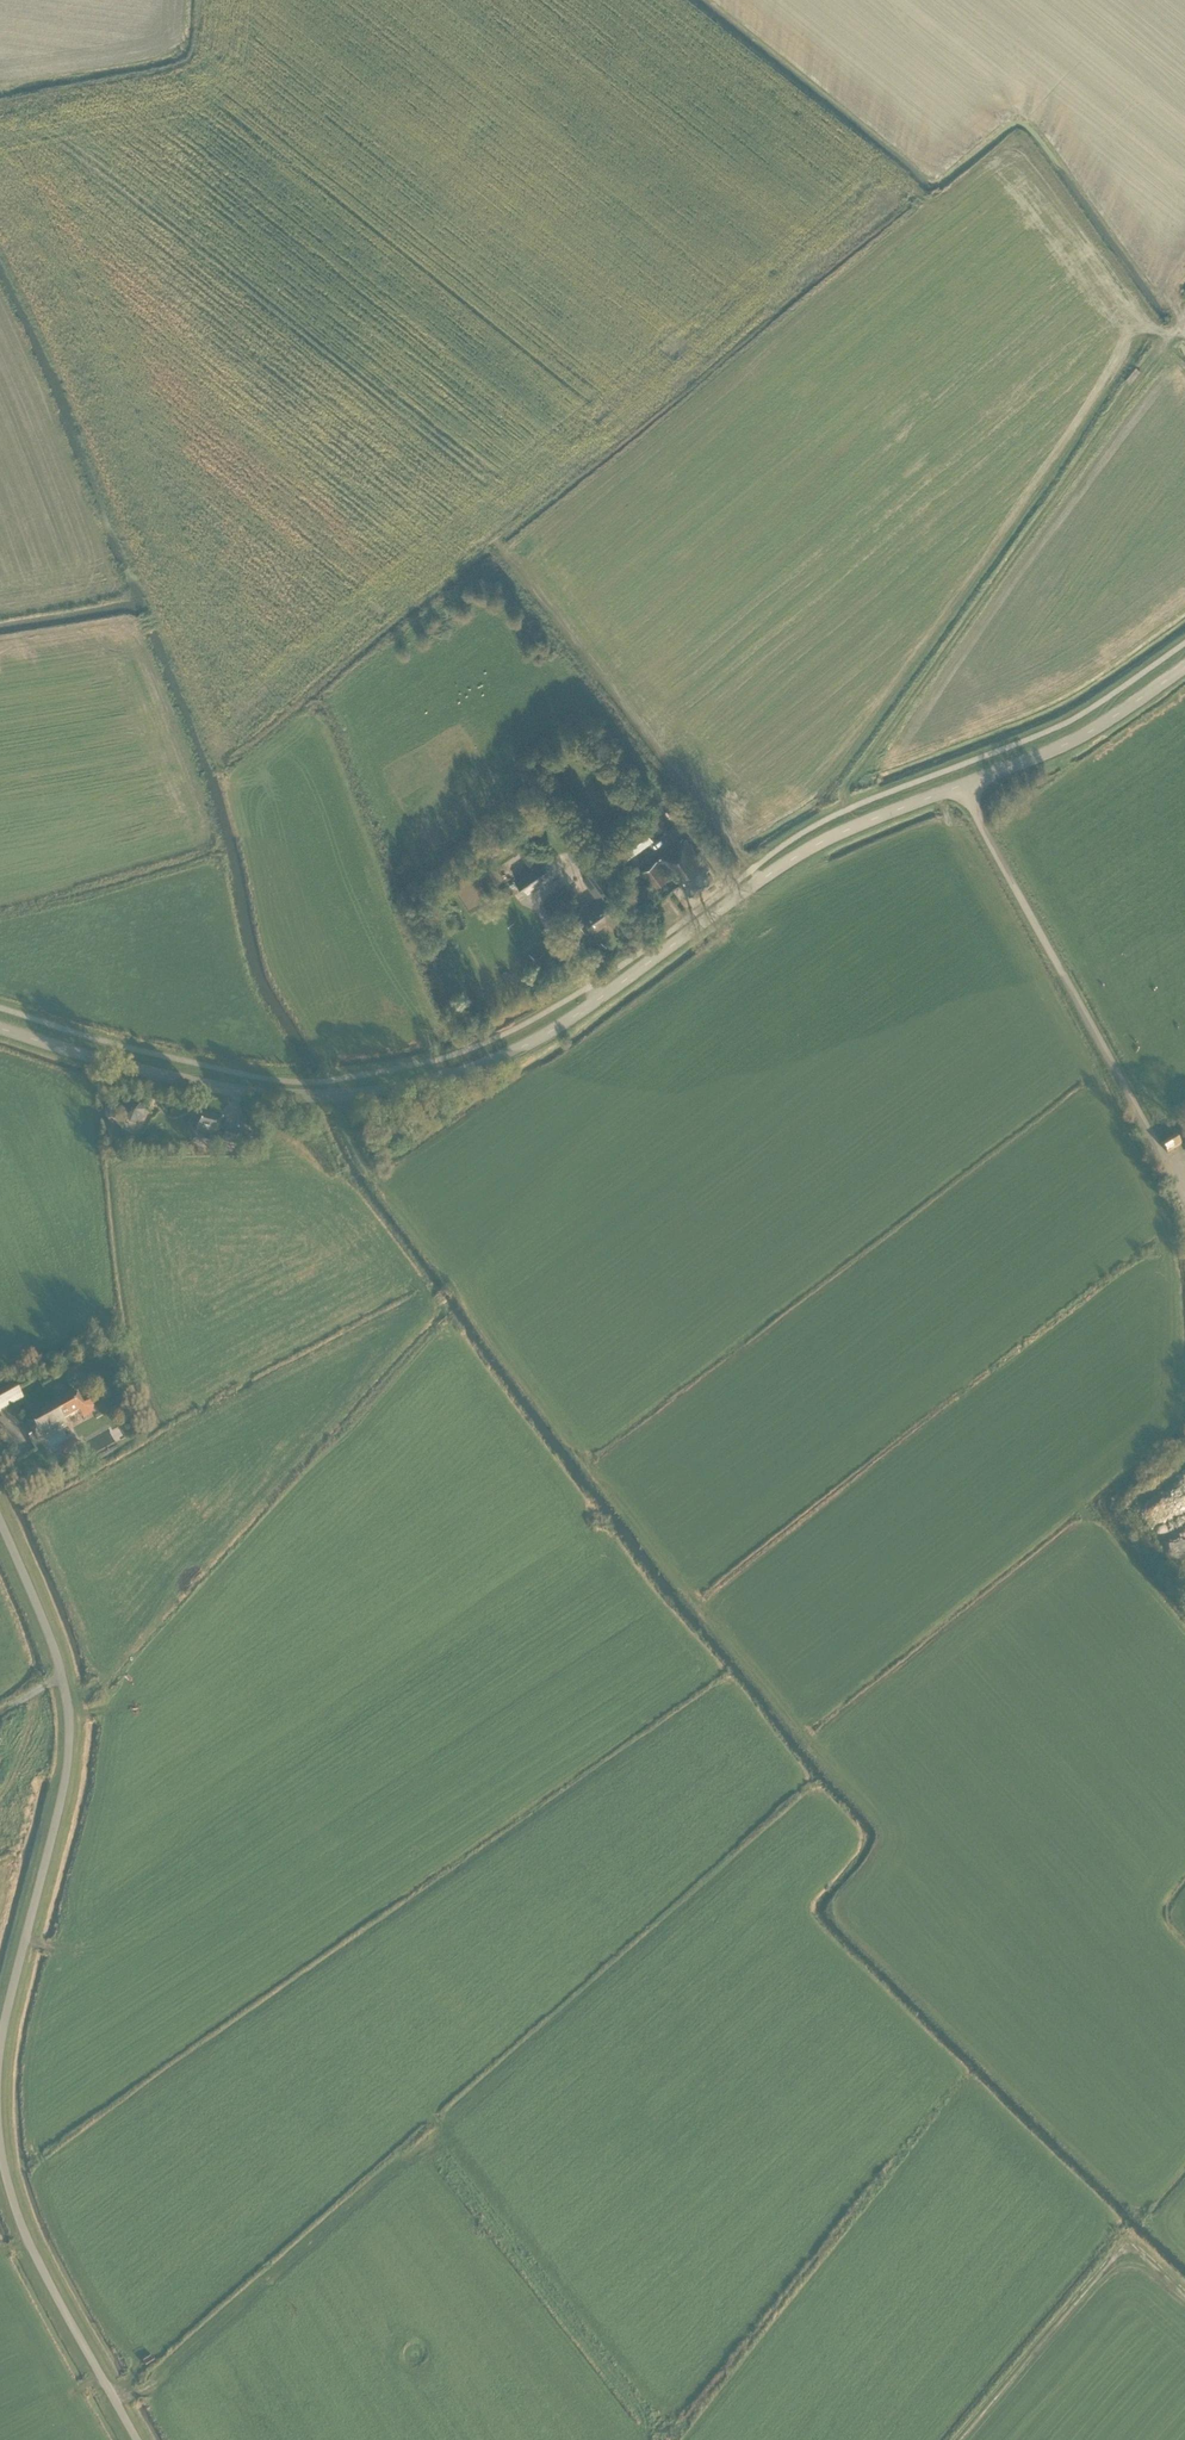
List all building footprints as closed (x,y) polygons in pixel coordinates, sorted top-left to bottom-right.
[(679,879),(690,894),(712,878),(706,871),(709,869),(686,838),(659,858),(657,860),(656,860),(642,870),(654,887),(668,876),(659,863),(661,861),(676,881),(679,879)] [(525,895),(554,875),(542,858),(513,879),(525,895)] [(587,875),(601,894),(611,888),(597,868),(587,875)] [(581,915),(583,917),(579,919),(578,922),(585,931),(587,931),(591,929),(593,930),(616,914),(605,898),(598,903),(595,898),(585,906),(588,910),(581,915)] [(126,1110),(126,1117),(130,1123),(139,1124),(144,1119),(145,1112),(140,1106),(132,1106),(126,1110)] [(216,1143),(219,1135),(223,1136),(222,1142),(239,1147),(242,1135),(225,1130),(225,1131),(220,1130),(223,1118),(214,1115),(213,1118),(200,1115),(197,1130),(206,1132),(204,1140),(216,1143)] [(240,1147),(248,1149),(251,1139),(251,1137),(243,1135),(240,1147)] [(1163,1144),(1168,1153),(1181,1145),(1176,1137),(1163,1144)] [(256,1151),(259,1141),(251,1139),(248,1149),(256,1151)] [(71,1382),(77,1379),(74,1372),(67,1375),(71,1382)] [(25,1400),(16,1384),(0,1393),(0,1414),(25,1400)] [(59,1402),(26,1419),(38,1440),(67,1423),(66,1420),(84,1410),(77,1397),(61,1406),(59,1402)] [(60,1449),(67,1461),(83,1451),(76,1440),(60,1449)]
